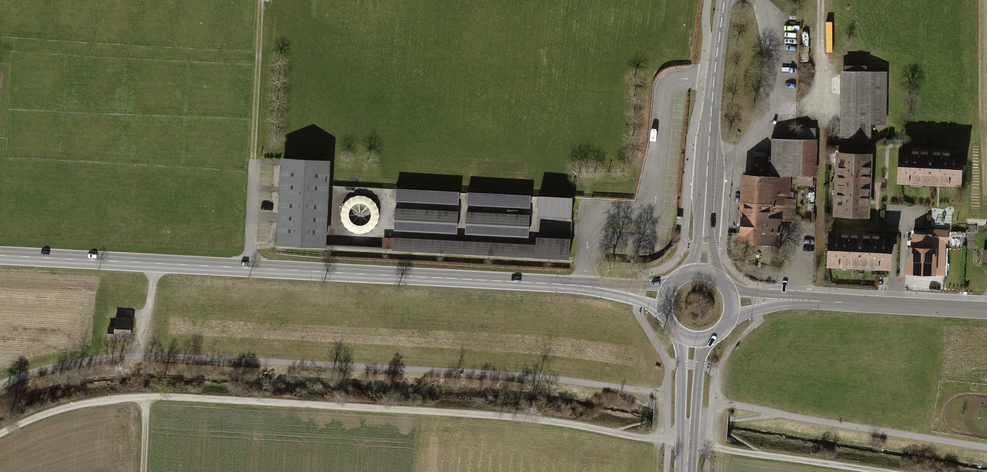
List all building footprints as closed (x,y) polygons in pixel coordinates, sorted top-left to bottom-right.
[(846,73),(842,73),(842,139),(873,139),(873,125),(888,125),(888,73),(869,73),(869,67),(846,67),(846,73)] [(770,178),(742,177),(739,246),(782,247),(783,222),(796,223),(797,200),(790,199),(791,178),(800,178),(800,185),(813,186),(813,179),(817,179),(819,128),(796,127),(796,141),(772,140),(770,178)] [(965,152),(901,149),(899,186),(963,189),(965,152)] [(875,156),(838,155),(836,219),(873,220),(875,156)] [(326,160),(281,158),(276,242),(322,244),(326,160)] [(457,191),(395,188),(395,199),(456,202),(457,191)] [(529,195),(467,192),(466,202),(528,205),(529,195)] [(570,197),(539,195),(538,214),(570,216),(570,197)] [(456,211),(395,208),(393,228),(455,231),(456,211)] [(527,214),(465,211),(464,231),(526,234),(527,214)] [(910,235),(909,277),(939,278),(939,249),(933,249),(933,241),(950,241),(950,230),(928,229),(928,235),(910,235)] [(830,232),(829,270),(887,272),(897,273),(898,260),(894,260),(895,235),(830,232)] [(568,238),(536,237),(535,255),(567,257),(568,238)] [(529,244),(392,238),(392,247),(528,254),(529,244)] [(132,317),(117,317),(116,339),(132,340),(132,317)]
